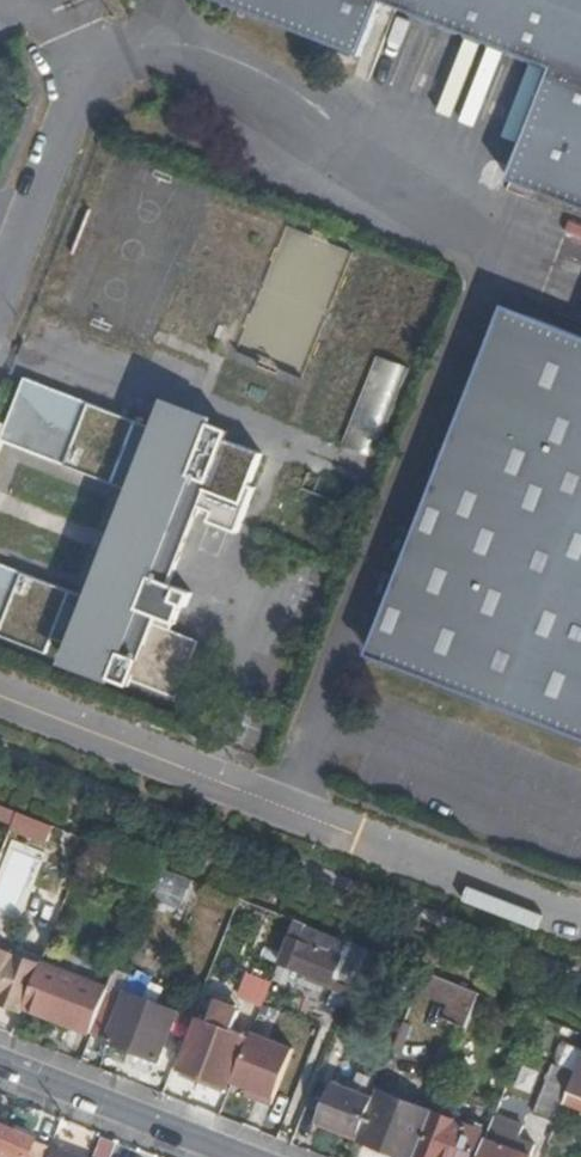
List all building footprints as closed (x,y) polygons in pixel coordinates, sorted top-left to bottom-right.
[(363,59),(383,5),(548,69),(506,181),(580,210),(580,0),(208,0),(363,59)] [(548,312),(561,317),(580,325),(580,229),(567,266),(548,312)] [(548,312),(547,315),(500,298),(472,368),(422,502),(365,653),(507,706),(580,734),(580,325),(561,317),(548,312)] [(348,447),(377,454),(401,362),(372,355),(348,447)] [(16,623),(11,638),(57,655),(62,640),(109,658),(126,611),(192,439),(195,432),(41,371),(15,439),(148,493),(107,602),(0,558),(0,616),(16,623)] [(206,437),(195,432),(192,439),(126,611),(109,658),(181,687),(200,642),(176,633),(185,609),(190,611),(196,597),(173,588),(199,521),(207,524),(212,512),(225,517),(221,530),(250,539),(265,494),(257,491),(275,446),(212,422),(206,437)] [(11,823),(16,809),(0,803),(0,820),(11,823)] [(51,842),(56,823),(17,813),(12,832),(51,842)] [(180,906),(189,881),(163,872),(154,898),(180,906)] [(296,923),(289,940),(299,943),(304,933),(306,927),(296,923)] [(340,986),(354,991),(369,951),(349,943),(346,950),(304,933),(299,943),(289,940),(280,965),(331,985),(332,982),(338,969),(345,972),(340,986)] [(0,950),(0,999),(0,1000),(25,1009),(42,967),(17,957),(0,950)] [(381,1001),(396,961),(369,951),(354,991),(381,1001)] [(110,989),(43,963),(42,967),(25,1009),(24,1010),(91,1036),(91,1035),(110,989)] [(338,969),(332,982),(340,986),(345,972),(338,969)] [(467,1029),(480,995),(425,972),(418,990),(452,1003),(445,1020),(467,1029)] [(268,982),(247,974),(237,998),(259,1007),(268,982)] [(177,1013),(110,987),(110,989),(91,1035),(158,1062),(177,1013)] [(227,1089),(246,1038),(231,1032),(238,1013),(222,1007),(217,1020),(211,1018),(209,1023),(201,1020),(182,1070),(227,1089)] [(411,1025),(405,1023),(394,1049),(401,1052),(411,1025)] [(295,1047),(253,1031),(233,1083),(257,1092),(254,1099),(272,1106),(295,1047)] [(580,1068),(580,1050),(566,1044),(557,1068),(555,1067),(535,1116),(558,1126),(571,1093),(580,1068)] [(571,1093),(580,1097),(580,1068),(571,1093)] [(358,1139),(375,1098),(333,1082),(316,1123),(358,1140),(358,1139)] [(417,1156),(434,1112),(378,1090),(375,1098),(358,1139),(398,1155),(400,1149),(417,1156)] [(435,1115),(419,1156),(474,1156),(483,1134),(435,1115)] [(497,1117),(496,1119),(494,1126),(481,1156),(532,1156),(535,1149),(516,1142),(521,1127),(497,1117)] [(50,1149),(0,1129),(0,1156),(46,1156),(50,1149)] [(417,1156),(400,1149),(398,1155),(403,1156),(417,1156)]
